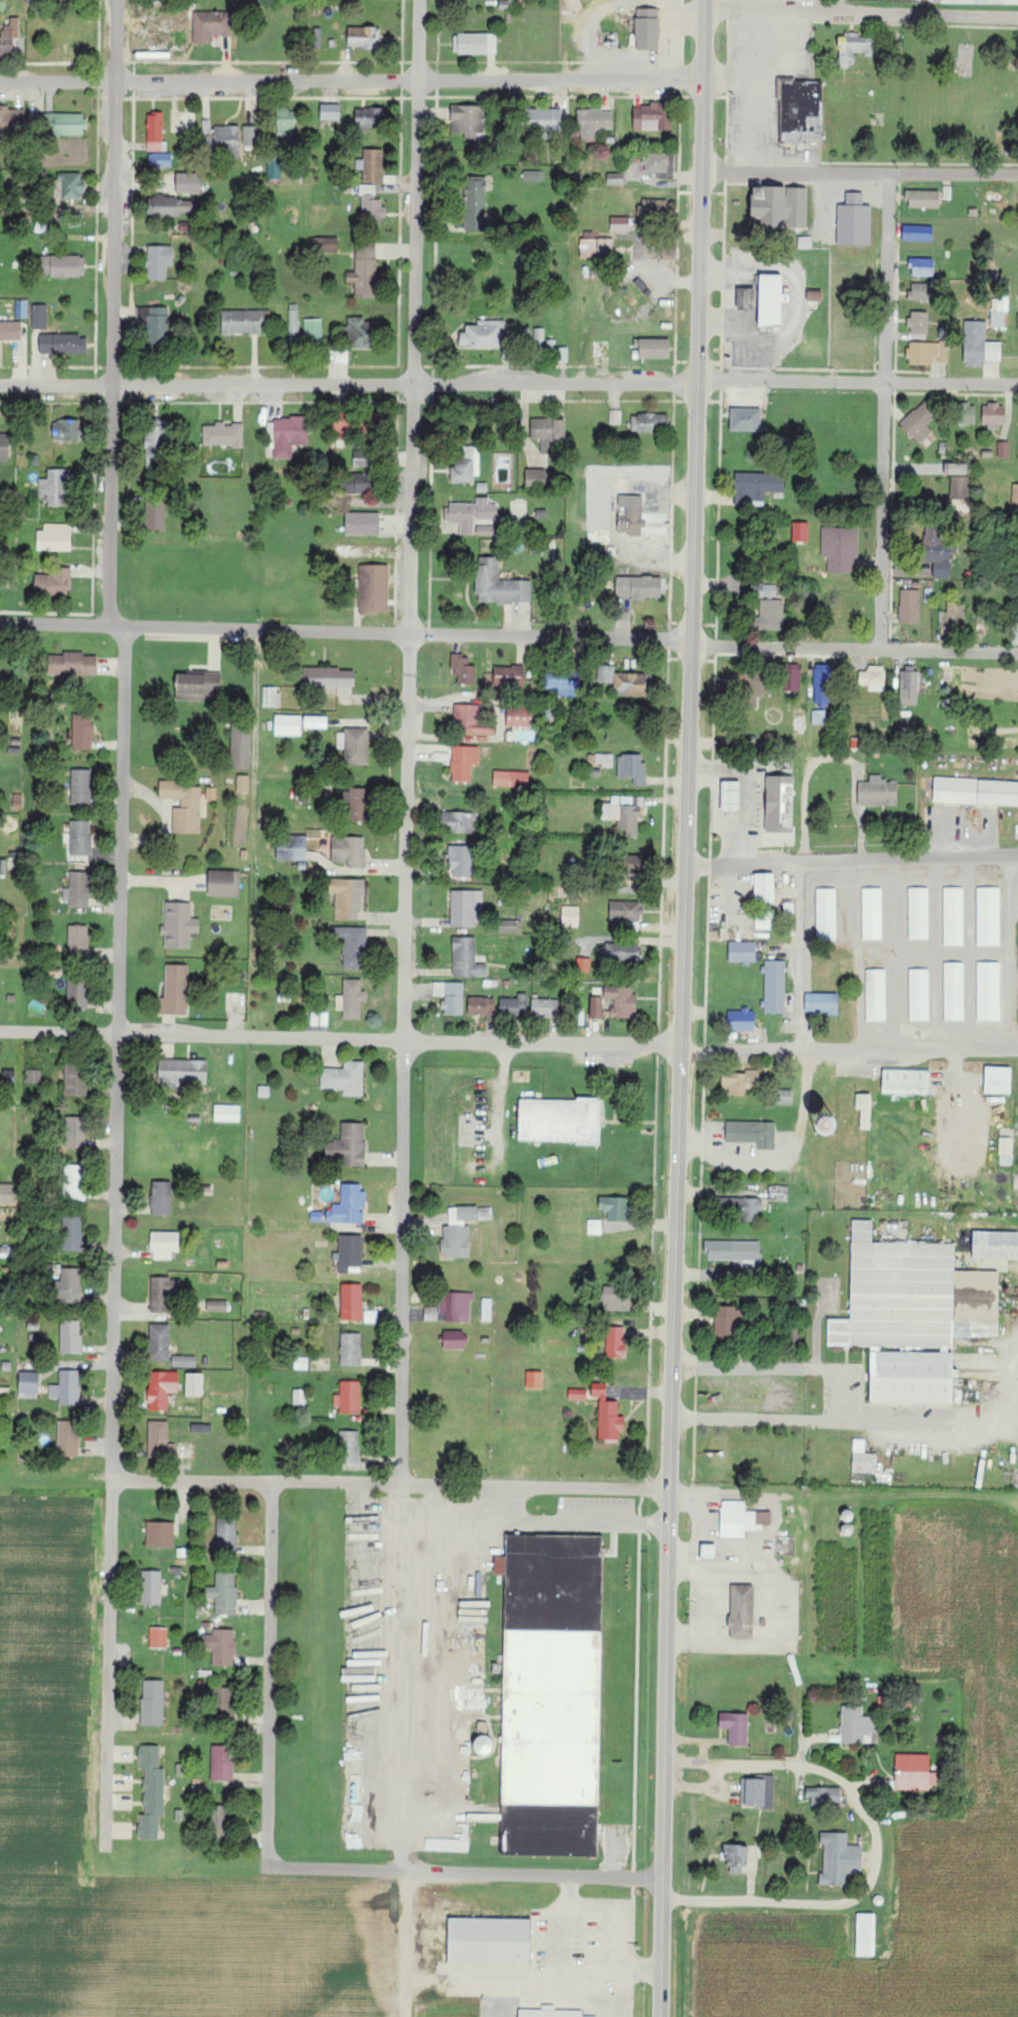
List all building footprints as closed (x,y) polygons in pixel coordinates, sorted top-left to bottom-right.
[(659,51),(660,10),(637,9),(636,51),(659,51)] [(212,44),(212,36),(232,36),(232,12),(194,12),(193,44),(212,44)] [(13,53),(14,39),(19,39),(20,18),(11,18),(11,26),(3,25),(3,38),(0,38),(0,53),(13,53)] [(349,28),(348,49),(379,49),(379,28),(349,28)] [(496,34),(454,34),(454,55),(497,54),(496,34)] [(839,35),(839,65),(853,65),(853,55),(875,55),(875,35),(839,35)] [(824,82),(795,81),(795,78),(778,77),(777,99),(783,99),(782,144),(822,145),(824,82)] [(340,120),(340,105),(321,105),(321,120),(340,120)] [(483,134),(484,107),(452,106),(451,133),(483,134)] [(666,131),(666,106),(634,106),(634,130),(666,131)] [(356,126),(388,128),(389,109),(356,108),(356,126)] [(562,132),(562,109),(528,109),(528,131),(562,132)] [(26,134),(25,110),(0,110),(0,135),(26,134)] [(294,110),(278,111),(279,143),(295,142),(294,110)] [(579,111),(579,141),(598,140),(598,130),(613,129),(613,110),(579,111)] [(147,114),(147,152),(164,152),(164,113),(147,114)] [(86,135),(86,114),(31,115),(31,136),(86,135)] [(215,126),(215,152),(240,152),(240,127),(215,126)] [(244,146),(257,145),(256,127),(244,127),(244,146)] [(384,183),(385,150),(364,149),(364,160),(357,160),(356,170),(364,170),(364,183),(384,183)] [(172,153),(149,153),(149,167),(172,168),(172,153)] [(673,179),(674,154),(644,153),(644,173),(659,173),(658,179),(673,179)] [(282,162),(268,162),(267,179),(282,180),(282,162)] [(523,182),(544,181),(544,171),(523,171),(523,182)] [(83,200),(83,173),(55,174),(55,200),(83,200)] [(177,194),(202,194),(202,173),(177,174),(177,194)] [(625,185),(624,174),(607,174),(608,186),(625,185)] [(486,233),(485,178),(466,178),(466,233),(486,233)] [(361,220),(385,220),(385,200),(376,200),(376,185),(362,185),(361,220)] [(808,189),(753,188),(753,221),(762,221),(762,228),(807,229),(808,189)] [(940,192),(907,190),(906,207),(940,208),(940,192)] [(153,216),(195,217),(195,200),(154,198),(153,216)] [(633,207),(633,219),(671,219),(671,200),(643,200),(643,208),(633,207)] [(828,221),(829,208),(818,207),(817,220),(828,221)] [(631,232),(631,218),(611,217),(611,231),(631,232)] [(933,242),(933,227),(903,226),(903,241),(933,242)] [(594,239),(594,232),(581,232),(581,258),(614,258),(614,239),(594,239)] [(339,252),(339,238),(312,238),(312,252),(339,252)] [(356,272),(347,272),(347,283),(355,283),(355,298),(380,298),(380,271),(376,271),(376,242),(356,242),(356,272)] [(174,247),(148,246),(148,281),(167,281),(167,267),(174,267),(174,247)] [(42,255),(41,277),(85,278),(85,256),(42,255)] [(934,277),(934,259),(911,259),(911,277),(934,277)] [(782,327),(783,276),(761,276),(760,327),(782,327)] [(911,301),(931,302),(932,285),(912,284),(911,301)] [(760,312),(760,289),(739,289),(738,311),(760,312)] [(1004,328),(1005,314),(1008,314),(1009,298),(993,297),(991,327),(1004,328)] [(299,344),(299,304),(290,304),(289,344),(299,344)] [(32,330),(48,329),(47,305),(32,305),(32,330)] [(170,308),(137,308),(137,318),(146,319),(146,344),(170,345),(170,308)] [(222,311),(223,335),(262,334),(262,326),(267,326),(267,311),(222,311)] [(909,334),(928,335),(929,313),(910,312),(909,334)] [(349,348),(376,349),(377,319),(350,318),(349,348)] [(304,320),(304,338),(323,338),(323,320),(304,320)] [(502,349),(502,321),(478,321),(478,326),(467,326),(466,333),(461,333),(461,348),(502,349)] [(1002,343),(986,342),(986,322),(965,321),(964,367),(983,367),(983,361),(1001,362),(1002,343)] [(0,322),(0,342),(22,342),(21,322),(0,322)] [(544,344),(545,329),(535,329),(534,344),(544,344)] [(39,354),(86,355),(87,336),(40,335),(39,354)] [(640,359),(671,359),(671,340),(640,339),(640,359)] [(908,342),(908,365),(933,366),(933,361),(945,361),(946,343),(908,342)] [(934,432),(926,424),(937,414),(925,400),(901,423),(920,444),(934,432)] [(982,426),(1005,426),(1005,404),(983,404),(982,426)] [(976,423),(976,407),(960,407),(960,423),(976,423)] [(731,432),(762,432),(762,409),(731,409),(731,432)] [(622,424),(621,411),(610,411),(610,425),(622,424)] [(666,415),(632,414),(632,433),(666,434),(666,415)] [(292,460),(292,446),(309,446),(308,418),(273,419),(275,460),(292,460)] [(567,420),(532,420),(531,439),(541,439),(541,454),(558,454),(558,442),(566,442),(567,420)] [(80,422),(54,422),(54,442),(80,442),(80,422)] [(169,423),(146,423),(146,461),(159,461),(159,456),(169,456),(169,423)] [(353,423),(335,424),(336,437),(354,437),(353,423)] [(244,424),(217,424),(217,426),(203,426),(203,446),(244,446),(244,424)] [(10,462),(10,436),(0,435),(0,462),(10,462)] [(1010,457),(1010,442),(998,442),(998,457),(1010,457)] [(475,446),(457,445),(457,466),(451,466),(451,482),(475,482),(475,446)] [(373,493),(372,450),(354,451),(354,467),(367,467),(368,474),(342,475),(343,494),(373,493)] [(946,474),(970,475),(970,463),(946,463),(946,474)] [(526,469),(527,487),(548,486),(547,468),(526,469)] [(70,506),(69,470),(48,471),(48,480),(39,480),(39,498),(48,498),(49,506),(70,506)] [(736,472),(736,505),(765,505),(765,492),(785,492),(785,473),(736,472)] [(970,499),(970,476),(951,475),(951,499),(970,499)] [(447,502),(447,523),(460,523),(460,535),(474,535),(474,520),(498,520),(498,505),(488,505),(488,497),(477,497),(477,503),(447,502)] [(165,529),(165,505),(147,504),(146,529),(165,529)] [(644,506),(625,505),(625,514),(618,514),(618,534),(644,535),(644,506)] [(381,513),(346,512),(346,535),(380,535),(381,513)] [(809,542),(809,522),(793,522),(793,542),(809,542)] [(38,530),(37,550),(71,551),(72,524),(44,523),(44,530),(38,530)] [(821,559),(828,559),(828,574),(854,574),(855,557),(859,557),(860,528),(822,527),(821,559)] [(933,578),(951,578),(952,543),(941,542),(941,528),(925,528),(924,560),(934,560),(933,578)] [(499,580),(499,557),(477,557),(477,603),(532,603),(532,580),(499,580)] [(389,565),(360,565),(360,613),(389,613),(389,565)] [(35,594),(71,594),(71,567),(55,567),(54,574),(35,574),(35,594)] [(616,596),(631,596),(631,599),(662,599),(663,577),(617,576),(616,596)] [(783,599),(777,599),(777,584),(753,584),(753,598),(760,598),(760,617),(755,617),(755,630),(784,629),(783,599)] [(900,623),(920,623),(921,590),(900,590),(900,623)] [(940,611),(939,628),(965,629),(965,603),(948,602),(947,611),(940,611)] [(49,655),(48,674),(97,675),(98,654),(64,653),(64,655),(49,655)] [(477,665),(470,665),(470,654),(452,654),(452,670),(457,670),(457,684),(476,684),(477,665)] [(787,681),(786,690),(801,691),(801,664),(793,664),(792,681),(787,681)] [(814,703),(831,704),(832,665),(815,664),(814,703)] [(614,683),(615,666),(598,665),(598,682),(614,683)] [(496,666),(495,684),(525,685),(525,667),(496,666)] [(886,691),(885,666),(868,666),(869,671),(859,672),(860,684),(868,684),(868,691),(886,691)] [(901,705),(918,705),(919,666),(902,666),(901,705)] [(356,669),(304,668),(304,687),(355,688),(356,669)] [(177,672),(177,695),(221,696),(221,673),(177,672)] [(582,690),(582,673),(544,674),(544,689),(558,688),(558,697),(576,696),(576,690),(582,690)] [(648,673),(615,673),(615,696),(647,697),(648,673)] [(734,673),(734,690),(763,691),(763,674),(734,673)] [(276,707),(277,687),(263,686),(263,707),(276,707)] [(496,735),(496,722),(478,721),(479,705),(455,704),(454,734),(496,735)] [(508,706),(507,727),(533,727),(534,707),(508,706)] [(828,711),(813,710),(812,723),(828,724),(828,711)] [(72,750),(93,750),(94,714),(73,714),(72,750)] [(302,716),(275,715),(275,735),(302,736),(302,716)] [(305,728),(328,729),(328,717),(305,716),(305,728)] [(252,768),(251,725),(231,726),(232,769),(252,768)] [(368,765),(369,730),(337,730),(337,749),(345,749),(345,765),(368,765)] [(480,746),(453,745),(452,782),(471,782),(472,765),(479,765),(480,746)] [(613,767),(613,754),(596,754),(595,766),(613,767)] [(617,777),(633,778),(633,785),(645,786),(645,755),(618,754),(617,777)] [(71,805),(90,806),(92,770),(72,770),(71,805)] [(493,787),(530,788),(530,772),(494,770),(493,787)] [(250,775),(237,775),(237,792),(249,792),(250,775)] [(793,832),(794,776),(767,775),(766,832),(793,832)] [(935,778),(934,802),(1017,806),(1017,781),(935,778)] [(723,811),(739,811),(738,781),(722,781),(723,811)] [(173,832),(201,833),(202,783),(160,782),(160,798),(181,799),(181,808),(173,808),(173,832)] [(859,806),(898,806),(898,783),(859,782),(859,806)] [(216,799),(217,787),(206,787),(206,799),(216,799)] [(346,824),(367,825),(368,789),(348,789),(346,824)] [(643,797),(612,796),(611,803),(602,803),(602,819),(618,820),(617,829),(627,829),(626,837),(638,838),(639,817),(643,817),(643,797)] [(475,812),(443,811),(442,832),(475,833),(475,812)] [(70,856),(92,856),(91,820),(70,821),(70,856)] [(348,867),(365,868),(367,838),(333,836),(332,861),(348,862),(348,867)] [(473,877),(475,843),(450,842),(449,877),(473,877)] [(277,861),(295,860),(295,846),(277,847),(277,861)] [(240,896),(241,871),(209,870),(208,895),(240,896)] [(88,871),(66,872),(67,904),(81,904),(81,895),(89,895),(88,871)] [(776,874),(754,874),(754,902),(776,902),(776,874)] [(336,894),(335,920),(362,921),(363,879),(330,878),(329,894),(336,894)] [(883,940),(882,888),(862,888),(863,940),(883,940)] [(910,940),(930,940),(929,888),(909,888),(910,940)] [(964,888),(944,888),(944,946),(964,946),(964,888)] [(1000,888),(977,888),(977,946),(1001,946),(1000,888)] [(837,940),(837,889),(816,889),(817,940),(837,940)] [(483,891),(451,890),(451,927),(476,928),(476,918),(483,918),(483,891)] [(611,921),(642,921),(642,901),(611,901),(611,921)] [(165,949),(192,949),(192,933),(200,933),(200,918),(192,918),(193,902),(165,902),(165,926),(161,926),(161,936),(165,936),(165,949)] [(579,927),(580,907),(563,906),(562,927),(579,927)] [(774,919),(756,920),(756,930),(774,929),(774,919)] [(69,925),(68,957),(88,957),(89,925),(69,925)] [(343,968),(365,968),(367,928),(333,926),(333,938),(344,938),(343,968)] [(453,976),(487,977),(488,965),(476,964),(477,937),(453,937),(453,976)] [(729,963),(756,963),(756,942),(729,942),(729,963)] [(642,962),(642,944),(607,943),(607,962),(642,962)] [(590,971),(590,959),(577,959),(578,972),(590,971)] [(785,960),(764,960),(764,1013),(785,1014),(785,960)] [(944,963),(945,1021),(965,1021),(964,962),(944,963)] [(1000,1021),(1001,963),(977,962),(977,1020),(1000,1021)] [(189,965),(166,965),(165,998),(161,998),(161,1015),(188,1015),(189,965)] [(930,1021),(930,969),(909,970),(910,1021),(930,1021)] [(866,970),(867,1021),(887,1021),(887,970),(866,970)] [(89,979),(68,978),(67,1008),(88,1008),(89,979)] [(362,1020),(362,1002),(367,1002),(367,992),(362,992),(362,979),(343,979),(343,996),(336,995),(336,1010),(343,1010),(343,1020),(362,1020)] [(464,983),(434,982),(433,996),(444,996),(443,1014),(464,1015),(464,983)] [(636,1018),(637,987),(605,987),(604,999),(612,999),(612,1018),(636,1018)] [(500,998),(500,1017),(528,1016),(527,993),(518,994),(518,998),(500,998)] [(839,994),(806,993),(805,1013),(839,1014),(839,994)] [(496,998),(469,997),(468,1017),(495,1018),(496,998)] [(604,1018),(604,997),(591,997),(591,1018),(604,1018)] [(532,1016),(560,1017),(561,999),(532,999),(532,1016)] [(756,1010),(728,1010),(728,1031),(755,1031),(756,1010)] [(159,1083),(207,1084),(208,1060),(160,1059),(159,1083)] [(321,1068),(321,1089),(344,1090),(344,1096),(363,1096),(364,1062),(345,1061),(344,1069),(321,1068)] [(985,1093),(1012,1093),(1012,1067),(986,1066),(985,1093)] [(882,1093),(931,1094),(931,1069),(883,1068),(882,1093)] [(64,1096),(87,1096),(88,1069),(64,1069),(64,1096)] [(42,1070),(27,1070),(27,1083),(42,1083),(42,1070)] [(758,1070),(746,1070),(746,1073),(723,1072),(722,1088),(729,1089),(729,1095),(746,1096),(746,1089),(757,1089),(758,1070)] [(862,1109),(861,1129),(871,1130),(872,1095),(857,1094),(856,1109),(862,1109)] [(520,1099),(519,1142),(601,1143),(601,1100),(520,1099)] [(240,1122),(241,1105),(215,1105),(215,1121),(240,1122)] [(86,1148),(86,1117),(65,1117),(65,1148),(86,1148)] [(726,1142),(757,1142),(757,1150),(775,1150),(776,1122),(727,1121),(726,1142)] [(366,1123),(342,1123),(341,1139),(334,1139),(334,1152),(327,1152),(327,1159),(342,1159),(342,1166),(365,1167),(366,1123)] [(999,1155),(1013,1155),(1013,1138),(1000,1137),(999,1155)] [(85,1166),(65,1165),(64,1199),(84,1200),(85,1166)] [(152,1215),(171,1216),(172,1182),(153,1181),(152,1215)] [(13,1204),(14,1184),(0,1183),(0,1203),(13,1204)] [(363,1224),(364,1208),(366,1208),(367,1191),(361,1191),(361,1184),(342,1184),(341,1205),(329,1204),(329,1223),(363,1224)] [(769,1201),(788,1202),(789,1187),(769,1186),(769,1201)] [(608,1221),(628,1222),(628,1198),(600,1197),(599,1211),(608,1212),(608,1221)] [(739,1221),(762,1221),(762,1198),(721,1199),(721,1212),(739,1212),(739,1221)] [(470,1258),(470,1221),(491,1221),(491,1207),(449,1207),(449,1227),(443,1227),(443,1258),(470,1258)] [(82,1217),(64,1216),(63,1251),(82,1251),(82,1217)] [(602,1220),(588,1220),(588,1234),(601,1234),(602,1220)] [(955,1244),(873,1243),(873,1220),(852,1220),(851,1319),(829,1319),(828,1347),(872,1347),(871,1404),(954,1405),(954,1337),(973,1337),(973,1322),(955,1322),(955,1244)] [(1017,1260),(1017,1232),(974,1231),(973,1259),(1017,1260)] [(180,1232),(152,1232),(152,1260),(172,1260),(172,1252),(180,1252),(180,1232)] [(339,1253),(333,1253),(333,1261),(339,1261),(338,1273),(350,1274),(350,1268),(363,1268),(364,1235),(339,1235),(339,1253)] [(761,1241),(707,1241),(707,1261),(734,1261),(734,1270),(744,1270),(744,1263),(761,1263),(761,1241)] [(61,1268),(61,1281),(54,1281),(54,1303),(82,1303),(81,1268),(61,1268)] [(174,1278),(150,1277),(150,1310),(174,1310),(174,1278)] [(362,1321),(363,1284),(341,1284),(341,1321),(362,1321)] [(628,1290),(604,1289),(603,1311),(627,1312),(628,1290)] [(440,1314),(446,1314),(446,1322),(471,1323),(472,1293),(440,1293),(440,1314)] [(482,1321),(491,1321),(492,1299),(482,1299),(482,1321)] [(228,1301),(208,1300),(208,1312),(228,1313),(228,1301)] [(741,1338),(740,1306),(716,1307),(717,1339),(741,1338)] [(425,1321),(438,1321),(439,1307),(425,1307),(425,1321)] [(82,1321),(61,1321),(60,1354),(81,1354),(82,1321)] [(170,1325),(151,1324),(150,1361),(169,1361),(170,1325)] [(626,1359),(626,1328),(608,1328),(607,1358),(626,1359)] [(465,1350),(465,1331),(444,1331),(444,1350),(465,1350)] [(341,1366),(362,1366),(361,1334),(341,1334),(341,1366)] [(197,1356),(173,1356),(173,1368),(197,1367),(197,1356)] [(80,1370),(60,1370),(59,1385),(49,1385),(49,1399),(59,1399),(59,1405),(80,1405),(80,1370)] [(543,1372),(526,1371),(526,1388),(543,1389),(543,1372)] [(39,1399),(39,1373),(20,1372),(19,1398),(39,1399)] [(179,1372),(149,1372),(149,1412),(168,1412),(169,1393),(179,1393),(179,1372)] [(186,1396),(203,1397),(204,1373),(186,1373),(186,1396)] [(361,1382),(341,1381),(340,1394),(334,1394),(334,1406),(340,1406),(340,1413),(360,1414),(361,1382)] [(607,1384),(592,1383),(592,1397),(600,1397),(599,1442),(624,1443),(625,1417),(619,1417),(619,1402),(607,1401),(607,1384)] [(293,1405),(305,1405),(306,1390),(294,1389),(293,1405)] [(587,1401),(587,1390),(568,1389),(568,1400),(587,1401)] [(58,1457),(78,1457),(79,1421),(58,1421),(58,1457)] [(169,1421),(149,1421),(148,1457),(176,1457),(176,1444),(168,1444),(169,1421)] [(359,1431),(341,1431),(341,1464),(359,1464),(359,1431)] [(865,1453),(866,1440),(854,1439),(853,1473),(877,1474),(878,1454),(865,1453)] [(721,1538),(746,1538),(746,1532),(756,1532),(757,1525),(771,1525),(771,1512),(746,1512),(746,1502),(722,1502),(721,1538)] [(237,1549),(237,1518),(217,1519),(217,1549),(237,1549)] [(175,1523),(147,1522),(146,1547),(174,1548),(175,1523)] [(502,1857),(597,1857),(598,1724),(584,1723),(584,1714),(565,1714),(565,1699),(602,1699),(603,1536),(507,1535),(507,1557),(495,1556),(495,1575),(505,1575),(502,1857)] [(162,1571),(142,1571),(141,1605),(161,1605),(162,1571)] [(216,1615),(236,1616),(237,1574),(216,1573),(216,1588),(206,1587),(206,1599),(216,1599),(216,1615)] [(730,1638),(754,1639),(755,1586),(731,1585),(730,1638)] [(150,1648),(167,1649),(168,1628),(150,1628),(150,1648)] [(236,1630),(213,1630),(213,1635),(203,1635),(203,1650),(212,1650),(213,1667),(236,1666),(236,1630)] [(165,1681),(143,1681),(142,1726),(164,1726),(165,1681)] [(217,1689),(216,1720),(233,1721),(234,1689),(217,1689)] [(840,1743),(864,1744),(864,1735),(871,1735),(871,1717),(863,1717),(863,1706),(842,1706),(840,1743)] [(729,1729),(728,1746),(747,1747),(749,1714),(721,1713),(720,1729),(729,1729)] [(498,1745),(483,1735),(474,1747),(488,1758),(498,1745)] [(160,1746),(140,1746),(139,1771),(144,1771),(144,1815),(139,1815),(138,1839),(159,1840),(159,1817),(164,1817),(165,1769),(160,1769),(160,1746)] [(211,1780),(232,1780),(233,1746),(212,1746),(211,1780)] [(930,1755),(897,1754),(896,1789),(937,1790),(937,1773),(930,1773),(930,1755)] [(774,1808),(774,1776),(764,1775),(764,1780),(746,1779),(745,1807),(774,1808)] [(842,1789),(809,1788),(808,1806),(841,1807),(842,1789)] [(863,1874),(863,1846),(848,1846),(848,1833),(821,1833),(821,1845),(824,1845),(824,1874),(820,1874),(819,1887),(847,1887),(847,1874),(863,1874)] [(469,1852),(469,1838),(431,1837),(431,1851),(469,1852)] [(743,1875),(743,1867),(749,1867),(750,1846),(723,1845),(722,1860),(730,1860),(729,1874),(743,1875)] [(857,1957),(876,1956),(876,1914),(857,1914),(857,1957)] [(453,1916),(534,1918),(533,1961),(452,1960),(453,1916)] [(586,2009),(586,2016),(523,2016),(523,2008),(586,2009)]
